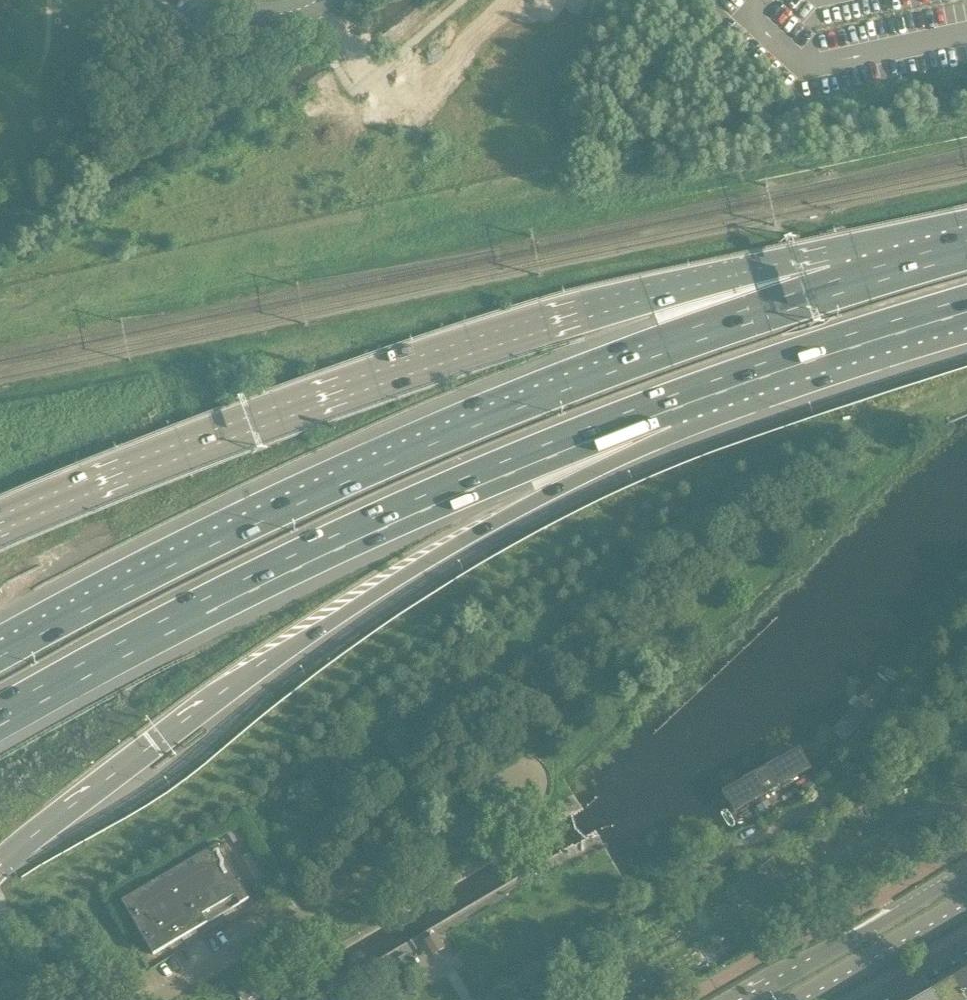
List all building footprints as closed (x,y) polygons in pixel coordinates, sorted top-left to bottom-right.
[(856,723),(864,723),(864,715),(856,715),(856,723)] [(776,787),(784,787),(784,779),(776,779),(776,787)] [(122,901),(134,921),(153,955),(248,899),(217,845),(122,901)] [(440,944),(444,942),(439,934),(435,937),(434,935),(427,940),(428,941),(424,944),(428,951),(432,949),(433,950),(441,946),(440,944)] [(966,974),(954,981),(964,999),(966,999),(966,971),(966,972),(966,974)] [(939,990),(937,989),(925,996),(925,998),(922,999),(964,999),(954,981),(939,990)]
